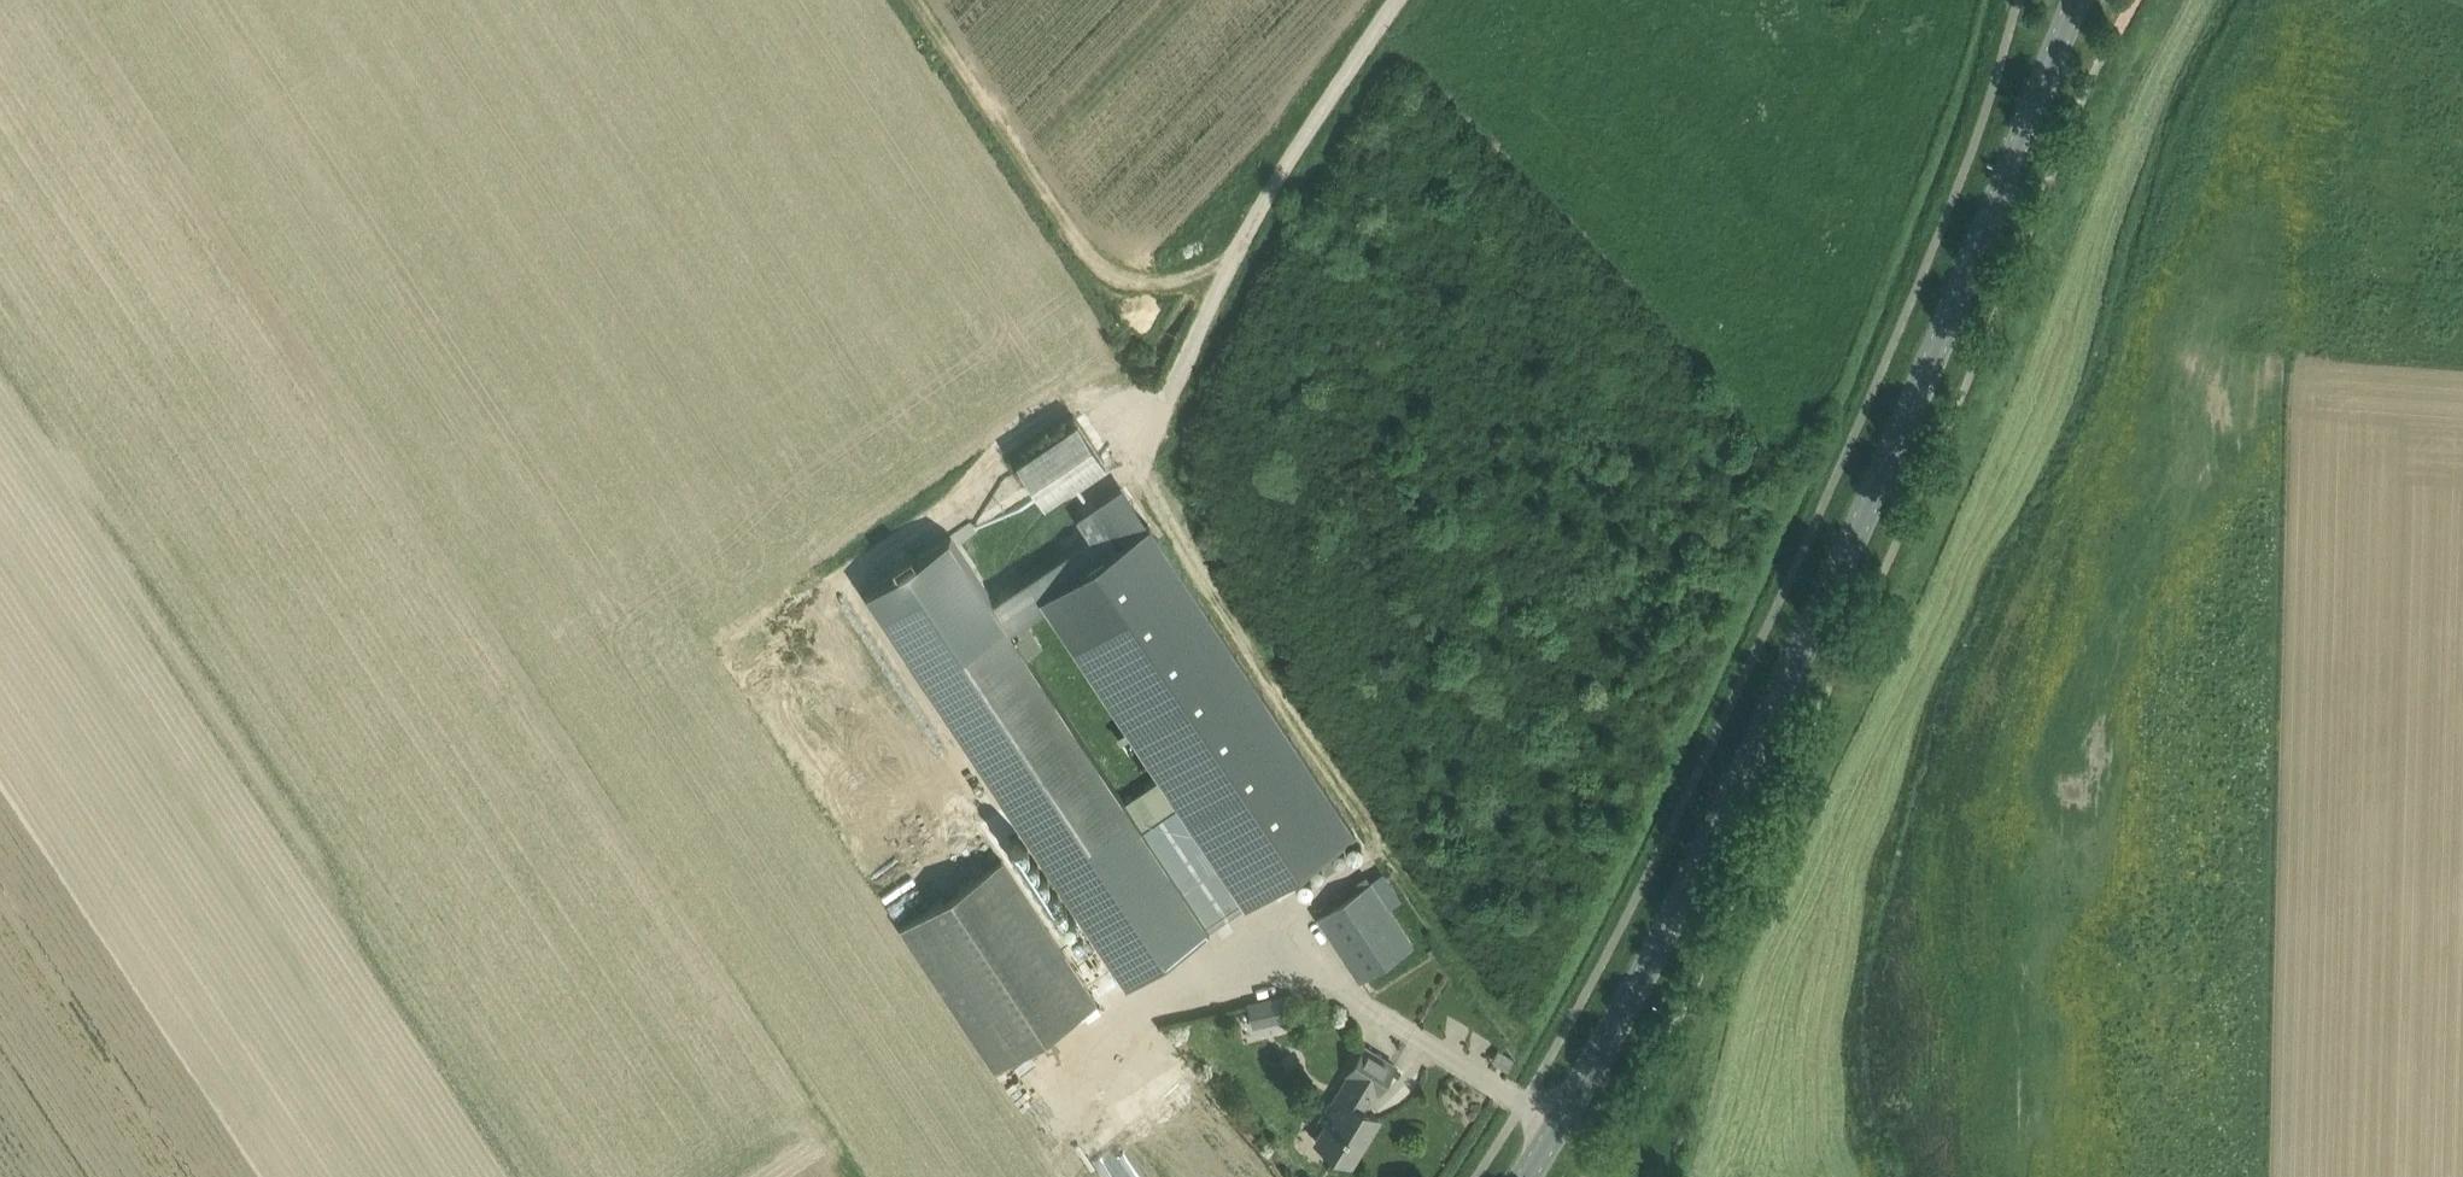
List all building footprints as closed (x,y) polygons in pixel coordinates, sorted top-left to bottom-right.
[(1016,459),(1044,500),(1105,459),(1077,418),(1016,459)] [(1150,526),(1121,546),(1107,525),(990,603),(947,537),(867,590),(1126,980),(1352,829),(1150,526)] [(902,926),(999,1071),(1104,1001),(1007,856),(902,926)] [(1316,909),(1358,973),(1409,939),(1367,875),(1316,909)] [(1297,1015),(1292,991),(1270,997),(1275,1020),(1297,1015)] [(1315,1138),(1331,1149),(1351,1161),(1379,1116),(1365,1108),(1377,1089),(1378,1090),(1394,1064),(1374,1051),(1366,1046),(1348,1073),(1349,1073),(1338,1090),(1320,1117),(1327,1120),(1315,1138)]
